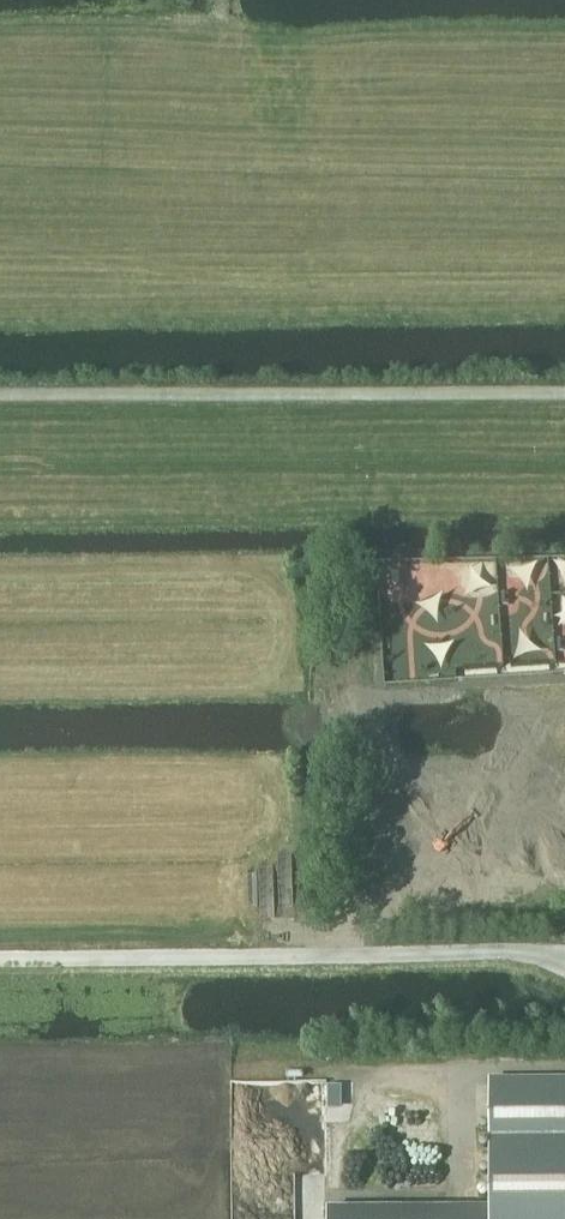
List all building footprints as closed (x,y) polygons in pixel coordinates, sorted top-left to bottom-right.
[(327,1211),(327,1218),(564,1218),(564,1083),(490,1084),(490,1125),(490,1210),(348,1211),(327,1211)]
